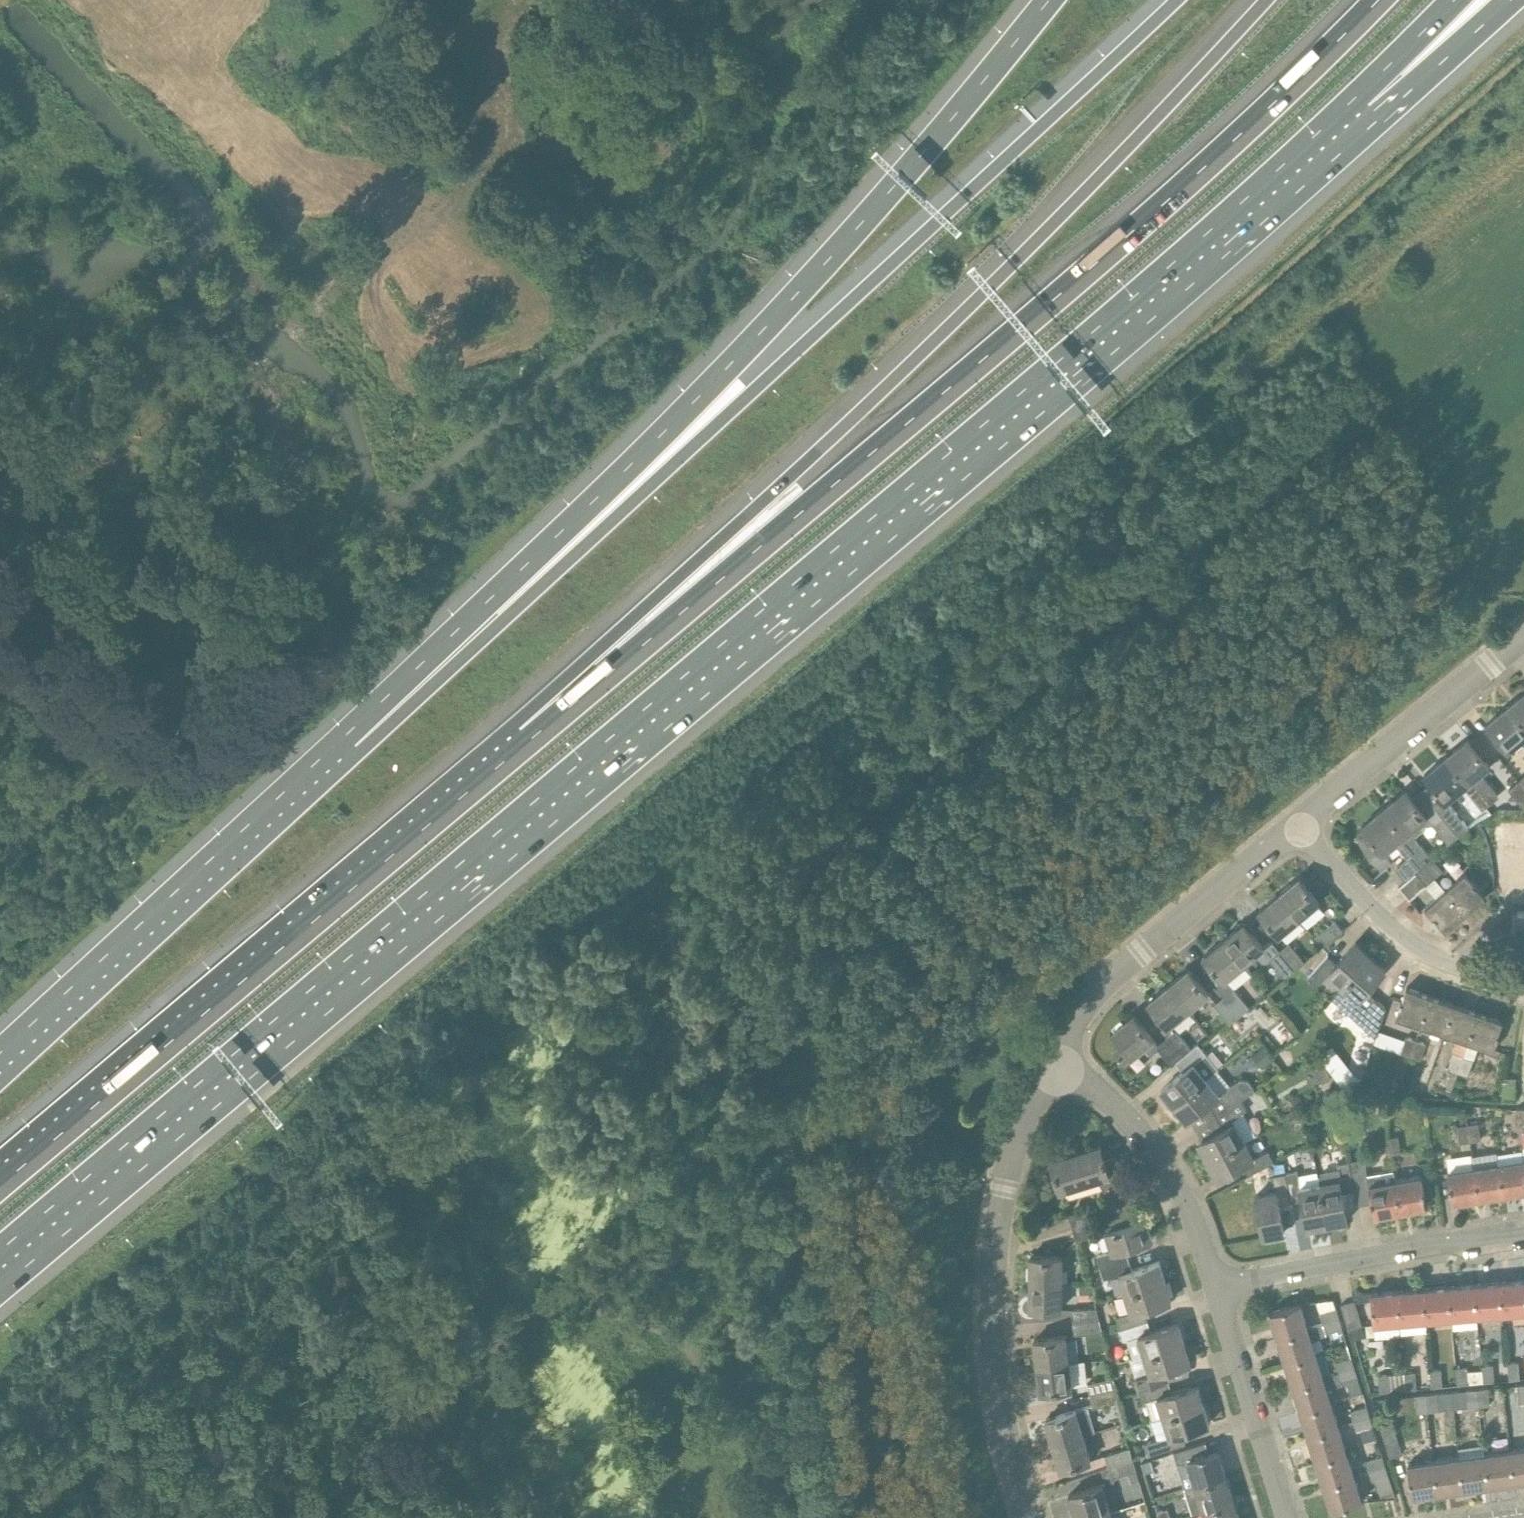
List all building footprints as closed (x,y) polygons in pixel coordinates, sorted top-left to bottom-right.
[(1508,706),(1523,725),(1523,693),(1508,706)] [(1508,706),(1486,724),(1509,752),(1521,742),(1523,739),(1523,725),(1508,706)] [(1481,793),(1473,799),(1482,811),(1490,804),(1499,796),(1482,776),(1480,778),(1479,776),(1490,767),(1468,739),(1446,757),(1468,785),(1472,782),(1481,793)] [(1421,791),(1459,835),(1468,828),(1447,802),(1464,789),(1473,799),(1481,793),(1472,782),(1468,785),(1446,757),(1423,775),(1430,784),(1421,791)] [(1518,782),(1508,790),(1523,810),(1523,789),(1518,782)] [(1448,844),(1459,835),(1421,791),(1412,799),(1405,790),(1383,808),(1406,836),(1410,833),(1427,818),(1448,844)] [(1401,839),(1411,850),(1419,844),(1410,833),(1406,836),(1383,808),(1361,827),(1368,836),(1359,844),(1381,870),(1391,861),(1385,854),(1401,839)] [(1507,812),(1507,822),(1523,823),(1523,812),(1507,812)] [(1419,844),(1411,850),(1414,854),(1420,862),(1424,859),(1427,863),(1433,858),(1432,858),(1419,844)] [(1414,854),(1396,869),(1406,881),(1427,863),(1424,859),(1420,862),(1414,854)] [(1427,863),(1425,865),(1436,878),(1444,872),(1433,858),(1427,863)] [(1416,872),(1427,885),(1436,878),(1425,865),(1423,866),(1416,872)] [(1416,872),(1406,881),(1398,887),(1409,900),(1427,885),(1416,872)] [(1485,898),(1465,873),(1446,890),(1466,914),(1485,898)] [(1279,894),(1299,919),(1319,903),(1299,878),(1279,894)] [(1466,914),(1446,890),(1425,907),(1436,920),(1445,931),(1466,914)] [(1279,936),(1299,919),(1279,894),(1259,911),(1279,936)] [(1315,937),(1323,947),(1343,931),(1335,921),(1315,937)] [(1244,966),(1264,949),(1243,923),(1223,940),(1244,966)] [(1224,982),(1244,966),(1223,940),(1203,956),(1224,982)] [(1327,975),(1341,988),(1370,955),(1356,942),(1337,964),(1327,956),(1308,978),(1317,986),(1327,975)] [(1295,970),(1304,962),(1289,943),(1279,951),(1295,970)] [(1285,978),(1295,970),(1279,951),(1269,959),(1285,978)] [(1347,1012),(1356,1021),(1376,1038),(1386,1008),(1376,999),(1367,991),(1386,969),(1370,955),(1341,988),(1332,999),(1347,1012)] [(1189,1011),(1209,995),(1188,969),(1168,986),(1189,1011)] [(1169,1028),(1189,1011),(1168,986),(1148,1002),(1169,1028)] [(1395,1017),(1421,1025),(1431,996),(1407,988),(1402,1001),(1401,1001),(1395,1017)] [(1240,1016),(1249,1008),(1233,989),(1223,996),(1240,1016)] [(1230,1024),(1240,1016),(1223,996),(1214,1005),(1230,1024)] [(1421,1025),(1445,1034),(1455,1004),(1431,996),(1421,1025)] [(1457,1038),(1469,1042),(1479,1013),(1455,1004),(1445,1034),(1457,1038)] [(1469,1042),(1479,1045),(1494,1050),(1499,1034),(1498,1034),(1503,1021),(1479,1013),(1469,1042)] [(1150,1056),(1158,1049),(1156,1047),(1158,1045),(1154,1040),(1133,1015),(1112,1032),(1123,1044),(1113,1052),(1123,1064),(1144,1048),(1150,1056)] [(1181,1058),(1191,1050),(1175,1031),(1166,1039),(1181,1058)] [(1400,1053),(1410,1057),(1416,1041),(1406,1037),(1400,1053)] [(1176,1062),(1181,1058),(1166,1039),(1158,1045),(1156,1047),(1158,1049),(1172,1066),(1176,1062)] [(1410,1057),(1421,1060),(1426,1044),(1416,1041),(1410,1057)] [(1173,1106),(1218,1070),(1219,1069),(1206,1054),(1198,1044),(1191,1050),(1181,1058),(1176,1062),(1183,1072),(1160,1090),(1173,1106)] [(1458,1073),(1463,1057),(1453,1054),(1448,1069),(1458,1073)] [(1463,1057),(1458,1073),(1468,1076),(1473,1060),(1463,1057)] [(1322,1084),(1331,1078),(1324,1066),(1314,1071),(1322,1084)] [(1242,1100),(1246,1097),(1255,1091),(1248,1081),(1241,1080),(1231,1086),(1218,1070),(1173,1106),(1186,1122),(1208,1104),(1216,1116),(1242,1100)] [(1502,1101),(1515,1102),(1515,1082),(1503,1081),(1502,1101)] [(1208,1161),(1246,1141),(1256,1135),(1244,1113),(1248,1111),(1242,1100),(1216,1116),(1223,1129),(1198,1143),(1208,1161)] [(1523,1125),(1523,1109),(1517,1108),(1517,1109),(1516,1125),(1523,1125)] [(1470,1142),(1481,1140),(1478,1123),(1467,1125),(1470,1142)] [(1460,1144),(1470,1142),(1467,1125),(1457,1127),(1460,1144)] [(1390,1155),(1401,1153),(1398,1136),(1387,1138),(1390,1155)] [(1248,1176),(1274,1162),(1268,1151),(1255,1158),(1246,1141),(1208,1161),(1217,1179),(1242,1165),(1248,1176)] [(1105,1232),(1136,1222),(1132,1211),(1140,1208),(1128,1170),(1121,1172),(1116,1157),(1104,1160),(1100,1145),(1050,1161),(1060,1192),(1100,1179),(1112,1216),(1096,1221),(1100,1233),(1105,1232)] [(1478,1199),(1504,1195),(1499,1164),(1497,1152),(1473,1156),(1475,1168),(1474,1168),(1478,1199)] [(1523,1191),(1523,1160),(1499,1164),(1504,1195),(1523,1191)] [(1342,1193),(1355,1191),(1350,1168),(1348,1162),(1336,1164),(1337,1169),(1321,1172),(1321,1176),(1319,1176),(1328,1225),(1348,1221),(1342,1193)] [(1400,1212),(1394,1180),(1393,1171),(1365,1176),(1363,1166),(1350,1168),(1355,1191),(1357,1206),(1374,1203),(1376,1216),(1400,1212)] [(1453,1202),(1478,1199),(1474,1168),(1448,1172),(1450,1190),(1451,1190),(1453,1202)] [(1307,1229),(1328,1225),(1319,1176),(1299,1180),(1297,1171),(1285,1173),(1290,1203),(1302,1200),(1307,1229)] [(1272,1176),(1275,1191),(1255,1195),(1263,1237),(1284,1233),(1279,1205),(1290,1203),(1285,1173),(1272,1176)] [(1394,1180),(1400,1212),(1426,1207),(1421,1175),(1394,1180)] [(1100,1267),(1128,1259),(1124,1248),(1152,1239),(1146,1219),(1136,1222),(1105,1232),(1111,1251),(1097,1256),(1100,1267)] [(1096,1221),(1072,1228),(1076,1241),(1100,1233),(1096,1221)] [(1030,1282),(1063,1282),(1063,1257),(1030,1257),(1030,1282)] [(1124,1293),(1165,1281),(1159,1262),(1132,1271),(1128,1259),(1100,1267),(1104,1279),(1118,1275),(1124,1293)] [(1523,1313),(1523,1280),(1500,1282),(1503,1314),(1523,1313)] [(1120,1329),(1147,1321),(1144,1309),(1171,1301),(1165,1281),(1124,1293),(1130,1313),(1116,1317),(1120,1329)] [(1030,1308),(1063,1309),(1063,1282),(1030,1282),(1030,1308)] [(1477,1317),(1503,1314),(1500,1282),(1474,1284),(1477,1317)] [(1451,1319),(1477,1317),(1474,1284),(1448,1286),(1451,1319)] [(1426,1321),(1451,1319),(1448,1286),(1422,1289),(1426,1321)] [(1427,1325),(1426,1321),(1422,1289),(1397,1291),(1400,1323),(1400,1328),(1427,1325)] [(1374,1325),(1400,1323),(1397,1291),(1371,1293),(1374,1325)] [(1323,1323),(1339,1318),(1334,1303),(1333,1299),(1316,1302),(1318,1309),(1323,1323)] [(1349,1330),(1362,1326),(1355,1301),(1341,1305),(1349,1330)] [(1277,1337),(1307,1328),(1300,1303),(1269,1313),(1277,1337)] [(1072,1323),(1099,1321),(1096,1308),(1072,1310),(1072,1323)] [(1339,1318),(1323,1323),(1326,1334),(1342,1329),(1339,1318)] [(1073,1334),(1102,1333),(1099,1321),(1072,1323),(1073,1334)] [(1143,1355),(1184,1342),(1178,1323),(1151,1332),(1147,1321),(1120,1329),(1123,1341),(1137,1336),(1143,1355)] [(1285,1362),(1315,1353),(1307,1328),(1277,1337),(1285,1362)] [(1036,1366),(1070,1362),(1067,1336),(1033,1340),(1036,1366)] [(1138,1391),(1166,1382),(1163,1370),(1190,1362),(1184,1342),(1143,1355),(1136,1358),(1142,1376),(1135,1379),(1138,1391)] [(1292,1387),(1323,1377),(1315,1353),(1285,1362),(1292,1387)] [(1338,1373),(1354,1368),(1351,1358),(1335,1363),(1338,1373)] [(1039,1392),(1073,1388),(1070,1362),(1036,1366),(1039,1392)] [(1509,1381),(1520,1380),(1519,1362),(1507,1363),(1509,1381)] [(1483,1383),(1495,1382),(1493,1365),(1482,1366),(1483,1383)] [(1457,1385),(1469,1384),(1467,1367),(1456,1368),(1457,1385)] [(1341,1383),(1358,1378),(1354,1368),(1338,1373),(1341,1383)] [(1431,1388),(1443,1387),(1441,1370),(1430,1371),(1431,1388)] [(1406,1390),(1417,1389),(1415,1372),(1404,1373),(1406,1390)] [(1380,1393),(1391,1392),(1389,1375),(1378,1376),(1380,1393)] [(1090,1396),(1116,1390),(1113,1377),(1088,1383),(1090,1396)] [(1300,1412),(1331,1402),(1323,1377),(1292,1387),(1300,1412)] [(1161,1417),(1204,1404),(1197,1385),(1170,1393),(1166,1382),(1138,1391),(1140,1403),(1155,1398),(1161,1417)] [(1363,1393),(1359,1382),(1348,1385),(1351,1396),(1363,1393)] [(1490,1403),(1503,1402),(1502,1388),(1493,1389),(1488,1389),(1478,1390),(1480,1407),(1490,1406),(1490,1403)] [(1093,1408),(1118,1402),(1116,1390),(1090,1396),(1093,1408)] [(1456,1409),(1480,1407),(1478,1390),(1454,1392),(1456,1409)] [(1429,1412),(1456,1409),(1454,1392),(1428,1394),(1429,1412)] [(1416,1413),(1429,1412),(1428,1394),(1415,1396),(1416,1413)] [(1308,1436),(1338,1427),(1331,1402),(1300,1412),(1308,1436)] [(1144,1444),(1148,1455),(1186,1443),(1182,1432),(1209,1423),(1204,1404),(1161,1417),(1152,1420),(1158,1439),(1144,1444)] [(1353,1422),(1370,1416),(1367,1406),(1350,1411),(1353,1422)] [(1053,1445),(1084,1435),(1095,1432),(1087,1407),(1045,1420),(1053,1445)] [(1356,1432),(1373,1427),(1370,1416),(1353,1422),(1356,1432)] [(1389,1459),(1403,1454),(1392,1417),(1378,1422),(1389,1459)] [(1316,1461),(1346,1452),(1338,1427),(1308,1436),(1316,1461)] [(1060,1469),(1092,1460),(1084,1435),(1053,1445),(1060,1469)] [(1209,1454),(1206,1443),(1181,1450),(1172,1454),(1176,1465),(1179,1475),(1190,1472),(1194,1486),(1226,1477),(1218,1451),(1209,1454)] [(1489,1485),(1515,1482),(1511,1450),(1511,1445),(1484,1449),(1484,1450),(1489,1485)] [(1108,1468),(1133,1460),(1129,1448),(1104,1455),(1108,1468)] [(1523,1481),(1523,1448),(1511,1450),(1515,1482),(1523,1481)] [(1464,1489),(1489,1485),(1484,1450),(1472,1451),(1473,1455),(1459,1457),(1464,1489)] [(1324,1486),(1354,1476),(1346,1452),(1316,1461),(1324,1486)] [(1369,1471),(1386,1466),(1382,1455),(1365,1461),(1369,1471)] [(1438,1492),(1464,1489),(1459,1457),(1433,1461),(1438,1492)] [(1131,1483),(1139,1481),(1133,1460),(1108,1468),(1101,1470),(1105,1484),(1114,1482),(1113,1479),(1128,1474),(1131,1483)] [(1142,1464),(1145,1474),(1155,1471),(1152,1461),(1142,1464)] [(1412,1496),(1438,1492),(1433,1461),(1408,1464),(1412,1496)] [(1381,1499),(1395,1497),(1386,1466),(1369,1471),(1372,1482),(1375,1480),(1381,1499)] [(1331,1511),(1362,1501),(1354,1476),(1324,1486),(1331,1511)] [(1201,1511),(1234,1501),(1226,1477),(1194,1486),(1183,1490),(1191,1514),(1201,1511)] [(1111,1512),(1103,1485),(1069,1495),(1076,1517),(1093,1517),(1111,1512)] [(1234,1501),(1201,1511),(1204,1517),(1239,1517),(1234,1501)] [(1167,1509),(1157,1512),(1159,1517),(1170,1517),(1167,1509)]
